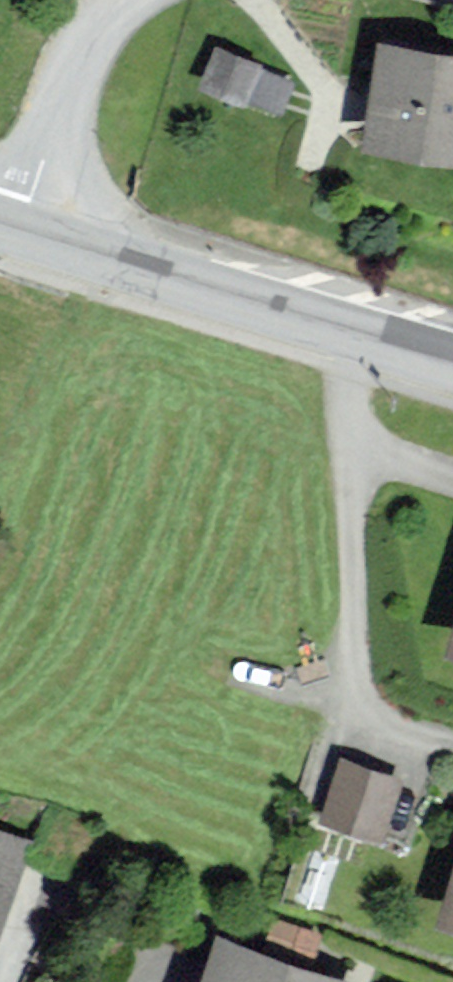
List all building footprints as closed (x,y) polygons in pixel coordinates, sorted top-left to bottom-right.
[(210,41),(199,81),(280,104),(291,64),(210,41)] [(390,51),(374,145),(452,159),(452,62),(390,51)] [(337,752),(319,818),(384,836),(402,770),(337,752)] [(20,838),(0,830),(0,890),(20,838)] [(444,904),(452,907),(452,876),(444,904)] [(203,981),(353,981),(356,975),(222,928),(203,981)]
